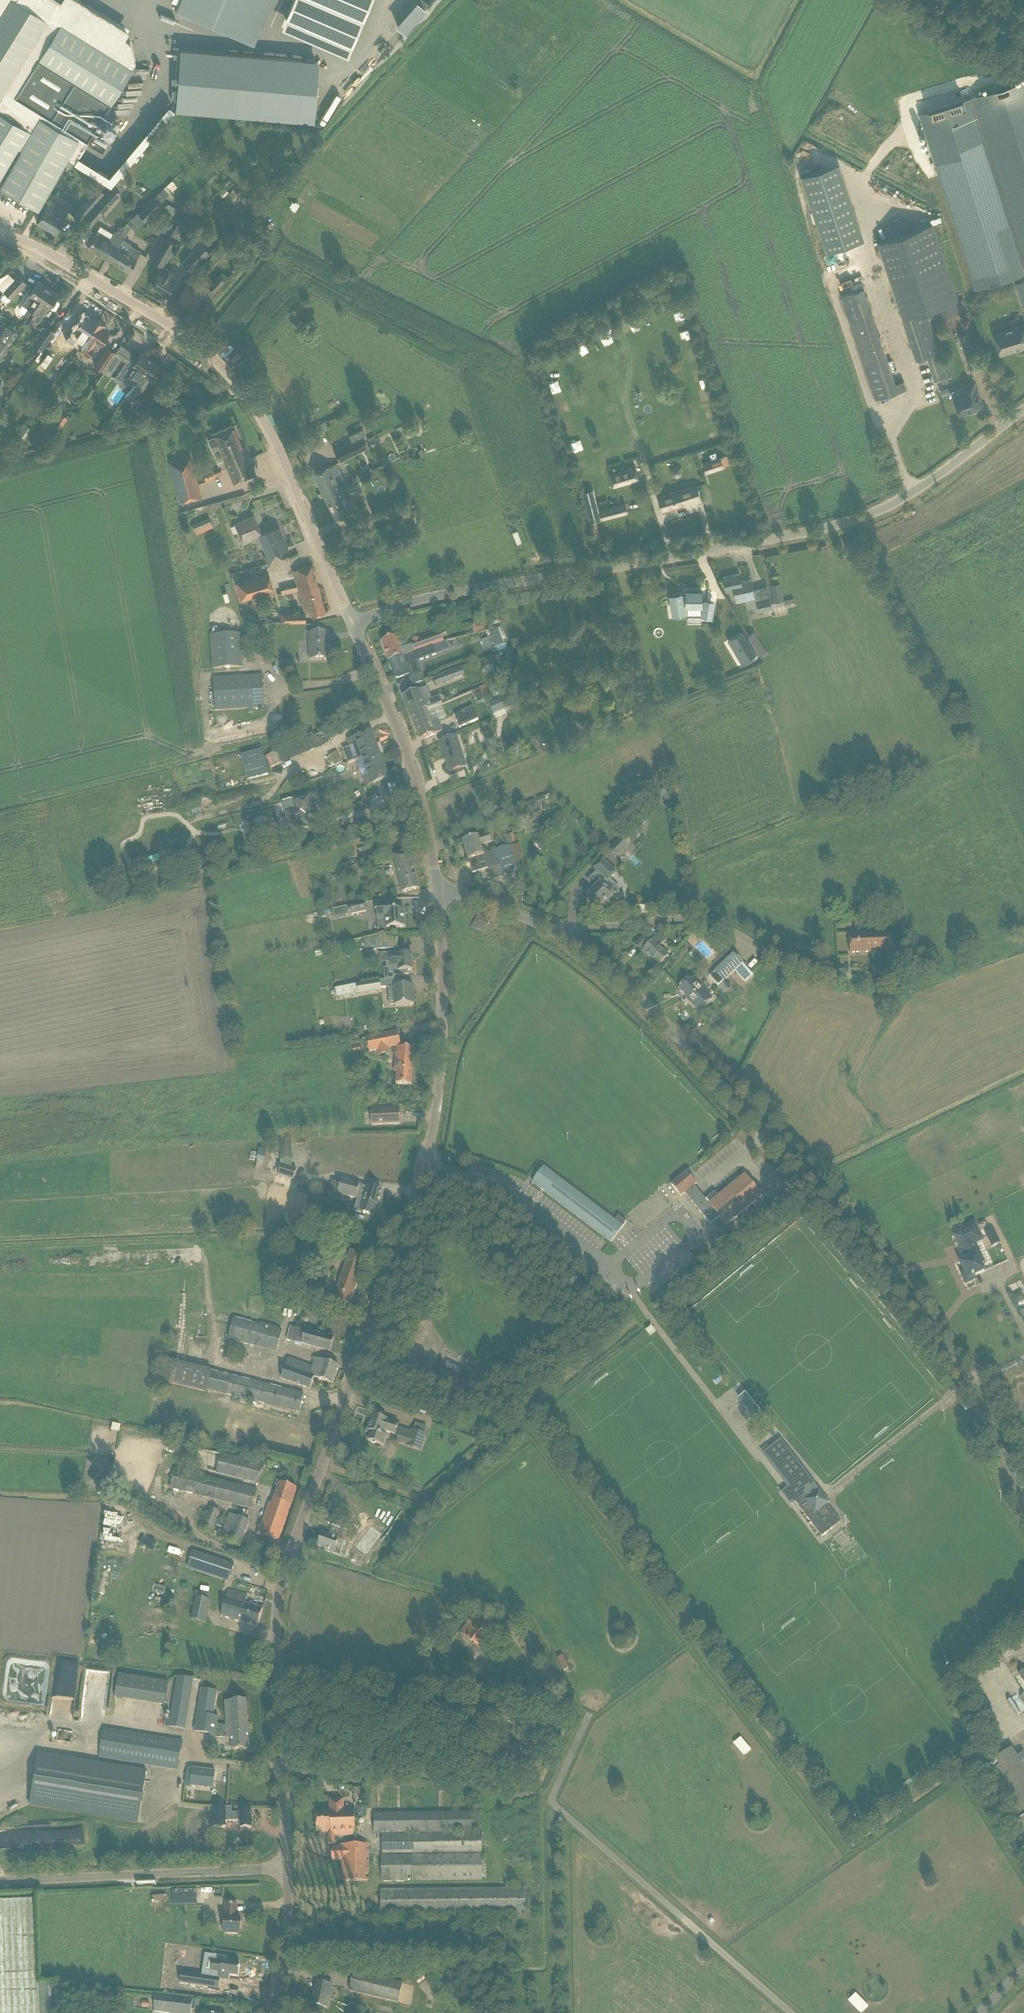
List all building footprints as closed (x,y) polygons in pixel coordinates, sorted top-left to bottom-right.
[(37,208),(68,158),(74,162),(130,66),(57,24),(62,15),(37,0),(0,0),(0,185),(37,208)] [(291,0),(183,0),(179,13),(261,40),(264,31),(279,36),(291,0)] [(296,42),(310,0),(296,0),(283,38),(296,42)] [(347,0),(334,0),(329,15),(341,19),(347,0)] [(385,0),(354,0),(338,58),(345,60),(359,9),(366,11),(352,62),(367,66),(385,0)] [(318,60),(180,48),(175,109),(313,121),(318,60)] [(919,113),(949,207),(975,289),(1023,274),(1023,80),(919,113)] [(843,162),(803,174),(826,251),(866,239),(843,162)] [(104,192),(80,221),(89,228),(121,192),(111,185),(105,193),(104,192)] [(98,187),(73,215),(80,221),(104,192),(98,187)] [(148,202),(137,212),(141,217),(145,221),(160,207),(157,204),(162,199),(168,194),(162,189),(151,199),(150,198),(147,201),(148,202)] [(37,222),(55,233),(68,211),(49,200),(37,222)] [(170,234),(180,240),(190,224),(189,223),(191,219),(183,214),(180,218),(170,234)] [(961,308),(933,224),(878,242),(903,318),(926,311),(928,310),(931,318),(961,308)] [(97,229),(87,247),(106,258),(120,234),(113,231),(110,237),(97,229)] [(120,234),(106,258),(107,259),(128,271),(133,262),(140,250),(130,244),(126,250),(119,246),(122,240),(124,237),(120,234)] [(150,258),(163,265),(176,243),(163,236),(150,258)] [(236,241),(233,245),(238,250),(242,246),(236,241)] [(181,262),(191,271),(209,252),(199,242),(181,262)] [(824,254),(826,264),(834,263),(833,253),(824,254)] [(171,279),(174,273),(163,267),(152,285),(166,294),(174,281),(171,279)] [(0,296),(0,297),(4,301),(8,301),(26,282),(18,274),(3,291),(4,292),(0,296)] [(207,286),(213,291),(223,279),(217,274),(207,286)] [(193,307),(202,293),(193,288),(196,282),(189,278),(186,284),(186,283),(177,298),(193,307)] [(31,311),(47,287),(38,281),(29,294),(19,308),(20,311),(23,313),(27,316),(31,311)] [(1015,283),(1021,302),(1023,301),(1023,281),(1015,283)] [(47,287),(31,311),(41,317),(48,307),(49,307),(53,310),(55,309),(59,303),(59,301),(54,298),(57,294),(47,287)] [(77,349),(97,320),(91,315),(88,316),(79,328),(83,331),(76,341),(74,339),(70,344),(77,349)] [(109,332),(104,329),(105,328),(104,328),(104,329),(101,327),(103,324),(104,325),(104,324),(97,320),(77,349),(78,349),(78,350),(80,351),(80,350),(88,356),(93,349),(91,347),(96,340),(101,344),(102,342),(104,342),(107,339),(105,337),(109,332)] [(0,325),(0,355),(17,331),(2,322),(0,325)] [(636,323),(625,326),(628,337),(640,334),(636,323)] [(997,345),(1000,354),(1023,347),(1023,324),(994,333),(997,345)] [(33,345),(40,350),(54,330),(47,325),(33,345)] [(604,332),(594,336),(598,346),(608,342),(604,332)] [(94,365),(101,370),(114,352),(107,347),(94,365)] [(947,375),(939,351),(927,355),(935,379),(940,377),(947,375)] [(114,352),(104,367),(110,371),(121,356),(114,352)] [(133,354),(121,372),(129,378),(134,382),(150,358),(141,352),(139,354),(138,355),(137,357),(133,354)] [(129,390),(125,397),(129,399),(137,404),(145,394),(142,392),(150,377),(151,378),(155,373),(160,365),(150,358),(134,382),(129,390)] [(693,370),(695,379),(704,377),(702,368),(693,370)] [(906,389),(903,380),(895,383),(892,373),(869,380),(875,399),(906,389)] [(953,397),(959,414),(969,411),(969,410),(973,409),(974,410),(983,407),(977,389),(976,389),(974,383),(963,386),(966,393),(953,397)] [(110,397),(119,403),(125,393),(117,388),(110,397)] [(50,425),(58,431),(67,417),(59,412),(50,425)] [(707,414),(709,424),(718,422),(716,412),(707,414)] [(348,433),(352,441),(362,436),(366,434),(361,426),(348,433)] [(243,478),(255,473),(251,464),(250,465),(247,459),(249,458),(244,446),(242,447),(233,427),(214,435),(224,458),(222,459),(233,484),(244,480),(243,478)] [(719,430),(711,427),(708,436),(717,439),(719,430)] [(334,450),(339,461),(367,447),(362,436),(334,450)] [(385,455),(394,454),(393,445),(384,446),(385,455)] [(721,458),(703,463),(706,472),(724,466),(730,464),(727,455),(721,458)] [(168,462),(178,501),(201,495),(190,456),(168,462)] [(312,473),(324,496),(339,488),(333,475),(339,472),(335,463),(328,466),(328,465),(321,468),(312,473)] [(611,476),(614,486),(639,479),(636,469),(611,476)] [(657,496),(660,502),(662,512),(701,500),(697,485),(664,494),(657,496)] [(339,488),(324,496),(335,519),(358,507),(353,498),(347,502),(339,488)] [(599,510),(601,519),(627,512),(625,503),(599,510)] [(399,514),(395,506),(382,512),(385,519),(399,514)] [(242,542),(258,535),(261,534),(253,515),(244,519),(234,523),(242,542)] [(192,523),(196,534),(213,527),(208,517),(192,523)] [(258,535),(267,555),(263,556),(267,565),(282,559),(278,550),(285,548),(280,537),(282,536),(278,526),(261,534),(258,535)] [(844,543),(847,551),(859,546),(856,539),(844,543)] [(296,585),(280,589),(282,594),(298,590),(304,611),(309,610),(311,616),(316,615),(325,611),(315,577),(313,577),(311,571),(313,570),(311,564),(297,568),(297,569),(292,570),(296,585)] [(755,597),(751,578),(741,581),(740,573),(723,577),(726,591),(734,589),(736,601),(755,597)] [(235,583),(241,601),(260,595),(262,601),(268,600),(268,597),(274,595),(268,574),(235,583)] [(784,600),(780,582),(770,584),(774,602),(784,600)] [(683,593),(674,595),(679,620),(688,618),(687,615),(690,614),(690,616),(704,615),(704,614),(706,615),(705,618),(713,619),(716,602),(707,601),(707,602),(704,602),(704,592),(689,592),(689,596),(684,597),(683,593)] [(772,608),(770,597),(756,600),(759,611),(772,608)] [(280,621),(288,621),(288,623),(305,623),(304,612),(280,613),(280,621)] [(498,631),(491,633),(495,647),(503,644),(498,631)] [(748,634),(760,655),(766,651),(754,631),(748,634)] [(309,633),(310,661),(329,660),(328,647),(330,647),(329,632),(309,633)] [(739,653),(744,662),(757,654),(744,633),(737,638),(744,650),(739,653)] [(396,637),(381,642),(389,662),(403,656),(403,658),(434,647),(444,643),(441,634),(411,644),(412,646),(401,650),(396,637)] [(211,637),(213,670),(243,668),(240,635),(211,637)] [(403,656),(389,662),(394,677),(398,676),(399,678),(409,674),(410,678),(420,675),(416,663),(437,655),(434,647),(403,658),(403,656)] [(490,663),(480,666),(483,675),(493,672),(490,663)] [(467,666),(456,670),(458,676),(469,672),(467,666)] [(456,679),(453,671),(433,678),(436,686),(456,679)] [(213,680),(215,712),(265,708),(263,676),(213,680)] [(500,682),(490,686),(493,694),(503,690),(500,682)] [(412,693),(403,697),(411,717),(426,710),(442,704),(440,697),(424,703),(419,691),(412,693)] [(482,695),(476,698),(478,703),(484,701),(482,695)] [(490,704),(494,713),(512,706),(508,696),(490,704)] [(472,707),(454,715),(460,728),(478,720),(472,707)] [(426,710),(411,717),(411,719),(420,741),(429,737),(443,732),(439,721),(432,724),(426,710)] [(347,763),(355,760),(362,778),(363,777),(366,787),(373,785),(389,779),(371,732),(340,744),(347,763)] [(277,753),(278,755),(282,765),(329,745),(324,733),(277,753)] [(448,762),(447,763),(450,772),(466,767),(456,737),(442,742),(448,762)] [(269,756),(273,767),(278,765),(274,754),(269,756)] [(263,756),(244,761),(249,780),(268,775),(263,756)] [(292,798),(283,801),(286,810),(285,810),(291,829),(310,824),(307,815),(317,812),(312,793),(292,798)] [(538,799),(540,804),(549,800),(547,796),(538,799)] [(630,828),(636,833),(646,822),(640,817),(630,828)] [(371,859),(372,865),(392,861),(386,834),(377,836),(382,857),(371,859)] [(475,873),(473,874),(500,866),(503,876),(517,871),(506,837),(496,840),(499,851),(484,855),(481,845),(492,842),(489,834),(478,838),(478,837),(463,841),(469,861),(471,860),(475,873)] [(609,850),(616,858),(631,843),(624,835),(609,850)] [(393,855),(402,893),(409,892),(419,889),(410,851),(393,855)] [(588,897),(592,902),(600,909),(607,902),(611,905),(614,904),(615,907),(625,906),(624,895),(617,895),(616,892),(615,890),(613,888),(611,887),(606,883),(607,882),(608,882),(617,873),(603,860),(595,868),(598,872),(594,876),(599,880),(599,882),(594,888),(595,889),(588,897)] [(358,873),(364,867),(359,862),(353,868),(358,873)] [(385,904),(376,904),(377,921),(386,920),(387,928),(405,927),(404,910),(398,910),(398,909),(395,909),(395,902),(385,902),(385,904)] [(349,907),(351,915),(367,911),(365,904),(349,907)] [(346,907),(333,910),(334,917),(347,914),(346,907)] [(475,920),(488,926),(490,921),(478,915),(475,920)] [(869,933),(869,934),(849,935),(850,953),(897,951),(896,932),(869,933)] [(366,950),(394,947),(393,934),(365,937),(366,950)] [(635,945),(641,951),(654,938),(650,934),(643,936),(635,945)] [(668,956),(659,948),(666,941),(659,935),(642,953),(652,962),(653,961),(659,966),(668,956)] [(390,961),(386,962),(387,969),(393,968),(393,977),(408,975),(408,974),(408,971),(412,971),(411,955),(406,955),(406,953),(390,954),(390,961)] [(715,972),(714,973),(723,982),(724,981),(734,971),(743,980),(751,973),(733,955),(715,972)] [(681,990),(700,1010),(711,999),(701,989),(705,985),(696,976),(681,990)] [(356,985),(335,990),(337,998),(358,994),(358,995),(381,991),(380,981),(356,985)] [(414,1005),(413,986),(394,987),(388,988),(388,994),(390,994),(391,999),(395,999),(395,1006),(414,1005)] [(398,1032),(367,1039),(369,1052),(387,1049),(387,1047),(400,1044),(398,1032)] [(352,1036),(351,1039),(353,1042),(356,1042),(359,1040),(359,1037),(358,1035),(354,1034),(352,1036)] [(397,1073),(396,1084),(411,1086),(414,1049),(397,1048),(395,1064),(395,1072),(397,1073)] [(400,1108),(371,1109),(372,1125),(400,1124),(400,1108)] [(280,1142),(281,1160),(293,1160),(292,1141),(280,1142)] [(278,1176),(294,1181),(297,1170),(281,1166),(278,1176)] [(544,1167),(532,1183),(542,1190),(545,1193),(611,1243),(615,1237),(623,1227),(624,1225),(626,1222),(618,1216),(615,1221),(544,1167)] [(694,1186),(696,1184),(687,1172),(671,1185),(681,1197),(685,1194),(710,1225),(719,1218),(726,1226),(762,1196),(745,1175),(709,1204),(694,1186)] [(377,1206),(381,1191),(368,1188),(360,1186),(360,1185),(341,1180),(338,1194),(356,1199),(357,1198),(357,1199),(357,1200),(360,1201),(358,1207),(363,1208),(361,1213),(373,1217),(376,1206),(377,1206)] [(965,1230),(954,1235),(960,1249),(961,1248),(967,1260),(960,1263),(964,1273),(961,1274),(966,1284),(977,1279),(975,1276),(985,1271),(982,1265),(985,1263),(977,1244),(984,1241),(975,1223),(973,1224),(964,1228),(965,1230)] [(993,1230),(986,1233),(992,1247),(1000,1243),(993,1230)] [(333,1300),(340,1302),(349,1306),(367,1257),(351,1251),(333,1300)] [(291,1292),(299,1295),(303,1283),(295,1280),(291,1292)] [(1013,1297),(1017,1304),(1023,1301),(1023,1296),(1022,1293),(1013,1297)] [(228,1339),(276,1352),(282,1331),(234,1318),(228,1339)] [(287,1341),(302,1345),(320,1350),(330,1352),(334,1339),(298,1329),(291,1327),(287,1341)] [(327,1362),(330,1354),(318,1350),(315,1357),(327,1362)] [(313,1361),(315,1361),(313,1367),(308,1366),(288,1359),(281,1380),(310,1390),(314,1378),(333,1384),(339,1367),(314,1358),(313,1361)] [(169,1383),(206,1392),(207,1390),(299,1413),(304,1394),(174,1362),(169,1383)] [(746,1393),(739,1399),(754,1418),(762,1412),(746,1393)] [(395,1435),(398,1425),(387,1421),(387,1420),(373,1416),(371,1423),(369,1422),(365,1433),(370,1434),(368,1441),(384,1446),(387,1436),(385,1436),(386,1432),(395,1435)] [(396,1440),(420,1448),(424,1437),(400,1429),(396,1440)] [(765,1455),(799,1499),(795,1502),(821,1537),(841,1522),(827,1505),(829,1503),(819,1490),(818,1490),(816,1487),(812,1489),(809,1484),(811,1483),(781,1443),(765,1455)] [(221,1455),(216,1473),(248,1481),(258,1484),(263,1465),(253,1463),(221,1455)] [(169,1489),(242,1506),(252,1509),(257,1490),(174,1469),(169,1489)] [(259,1535),(279,1541),(297,1489),(280,1483),(272,1504),(269,1503),(259,1535)] [(201,1530),(211,1534),(220,1512),(210,1508),(201,1530)] [(219,1540),(240,1548),(250,1522),(240,1518),(229,1514),(219,1540)] [(357,1548),(354,1554),(367,1559),(375,1543),(380,1546),(382,1541),(377,1539),(379,1535),(369,1530),(366,1528),(362,1536),(371,1541),(371,1543),(369,1542),(362,1540),(362,1541),(359,1539),(355,1547),(357,1548)] [(324,1551),(334,1554),(349,1560),(352,1549),(343,1546),(344,1542),(322,1534),(318,1547),(325,1549),(324,1551)] [(188,1567),(219,1578),(229,1582),(234,1565),(225,1561),(194,1550),(188,1567)] [(221,1617),(257,1627),(263,1609),(245,1604),(247,1596),(238,1593),(229,1591),(221,1617)] [(209,1601),(210,1595),(197,1592),(191,1619),(206,1623),(211,1601),(209,1601)] [(461,1633),(478,1646),(493,1626),(486,1620),(484,1619),(480,1623),(473,1617),(461,1633)] [(496,1628),(507,1637),(509,1635),(511,1637),(517,1630),(507,1622),(503,1627),(498,1624),(496,1628)] [(557,1658),(562,1671),(569,1668),(564,1655),(557,1658)] [(80,1689),(104,1692),(106,1680),(102,1680),(103,1670),(82,1668),(80,1689)] [(165,1704),(168,1680),(119,1674),(116,1698),(165,1704)] [(169,1727),(185,1730),(193,1679),(177,1677),(169,1727)] [(547,1681),(538,1679),(536,1690),(544,1692),(547,1681)] [(217,1725),(219,1717),(213,1716),(217,1691),(201,1689),(194,1731),(215,1735),(215,1738),(227,1738),(227,1740),(232,1739),(232,1751),(239,1750),(249,1750),(247,1701),(225,1702),(227,1727),(217,1725)] [(983,1708),(1003,1742),(1014,1735),(1011,1731),(1022,1724),(1005,1696),(983,1708)] [(99,1757),(178,1770),(183,1742),(104,1729),(99,1757)] [(742,1735),(733,1742),(744,1757),(753,1750),(742,1735)] [(997,1763),(999,1766),(989,1773),(983,1777),(1013,1824),(1023,1842),(1023,1754),(1023,1753),(1018,1757),(1017,1755),(1016,1755),(1012,1749),(995,1760),(997,1763)] [(138,1823),(146,1772),(37,1754),(29,1805),(138,1823)] [(185,1785),(213,1789),(215,1772),(205,1770),(189,1769),(187,1771),(185,1785)] [(323,1833),(328,1832),(329,1845),(335,1844),(335,1836),(355,1835),(355,1809),(344,1810),(344,1800),(330,1800),(330,1812),(316,1813),(317,1831),(323,1831),(323,1833)] [(217,1809),(213,1809),(214,1828),(226,1827),(225,1822),(240,1821),(240,1829),(252,1828),(252,1813),(232,1814),(232,1808),(217,1809)] [(374,1814),(374,1834),(475,1833),(474,1813),(374,1814)] [(381,1836),(382,1855),(482,1853),(482,1834),(418,1835),(381,1836)] [(254,1842),(233,1843),(233,1855),(254,1855),(254,1842)] [(340,1845),(340,1847),(332,1847),(332,1860),(343,1860),(343,1881),(368,1881),(368,1844),(340,1845)] [(381,1857),(382,1881),(482,1880),(482,1855),(412,1855),(412,1856),(381,1857)] [(173,1903),(197,1903),(197,1889),(173,1890),(173,1903)] [(381,1890),(381,1915),(525,1914),(525,1889),(381,1890)] [(51,1985),(36,1986),(33,1900),(0,1901),(0,2012),(52,2012),(51,1985)] [(241,1919),(236,1919),(237,1905),(226,1904),(225,1918),(224,1934),(240,1935),(241,1919)] [(172,1947),(171,1959),(189,1962),(191,1950),(172,1947)] [(215,1955),(211,1978),(230,1981),(231,1976),(239,1977),(241,1965),(227,1963),(228,1957),(215,1955)] [(354,1972),(349,1991),(398,2003),(403,1983),(354,1972)] [(180,1974),(179,1984),(207,1988),(208,1978),(180,1974)] [(311,2004),(327,2008),(332,1986),(317,1982),(311,2004)] [(155,2012),(164,2012),(191,2012),(192,2010),(198,2011),(200,2001),(193,2000),(171,1998),(171,1997),(154,1995),(155,2012)]
